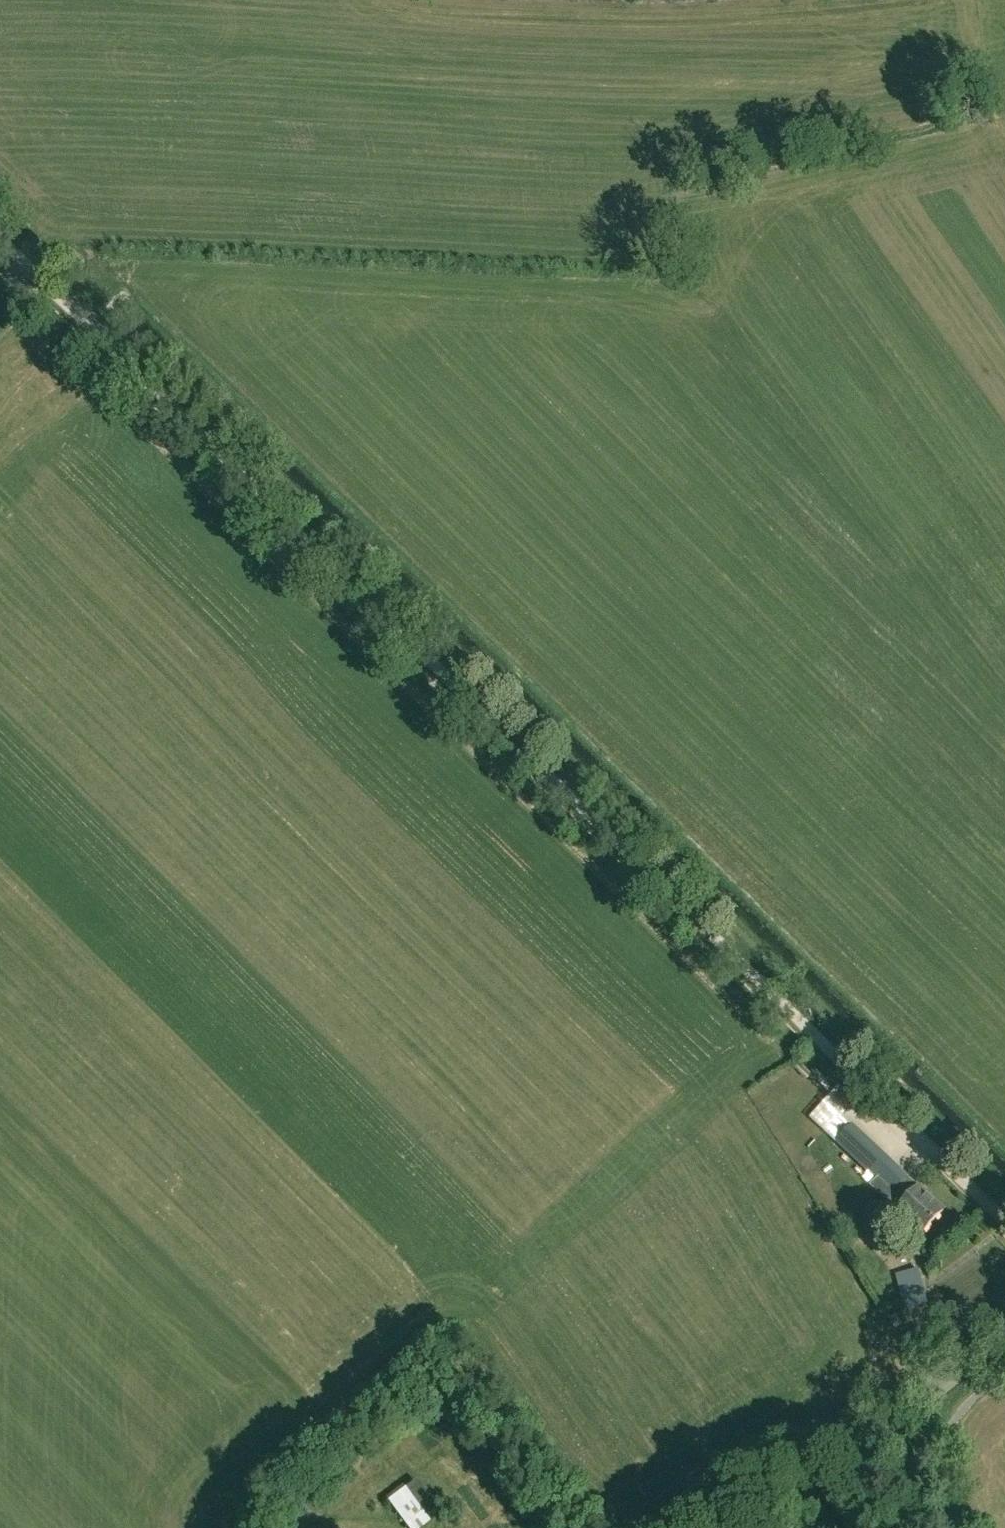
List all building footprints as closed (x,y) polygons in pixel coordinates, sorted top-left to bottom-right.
[(907,1177),(892,1163),(896,1157),(881,1143),(892,1133),(886,1127),(883,1129),(878,1124),(865,1136),(871,1142),(866,1146),(873,1180),(877,1175),(891,1190),(907,1177)] [(920,1234),(943,1211),(918,1187),(909,1196),(902,1190),(893,1200),(899,1206),(895,1211),(920,1234)] [(889,1245),(904,1304),(925,1300),(919,1279),(923,1277),(923,1271),(925,1271),(918,1240),(909,1241),(889,1245)] [(909,1332),(900,1338),(907,1350),(916,1346),(909,1332)] [(390,1503),(410,1527),(420,1527),(430,1520),(403,1485),(386,1498),(390,1503)]
